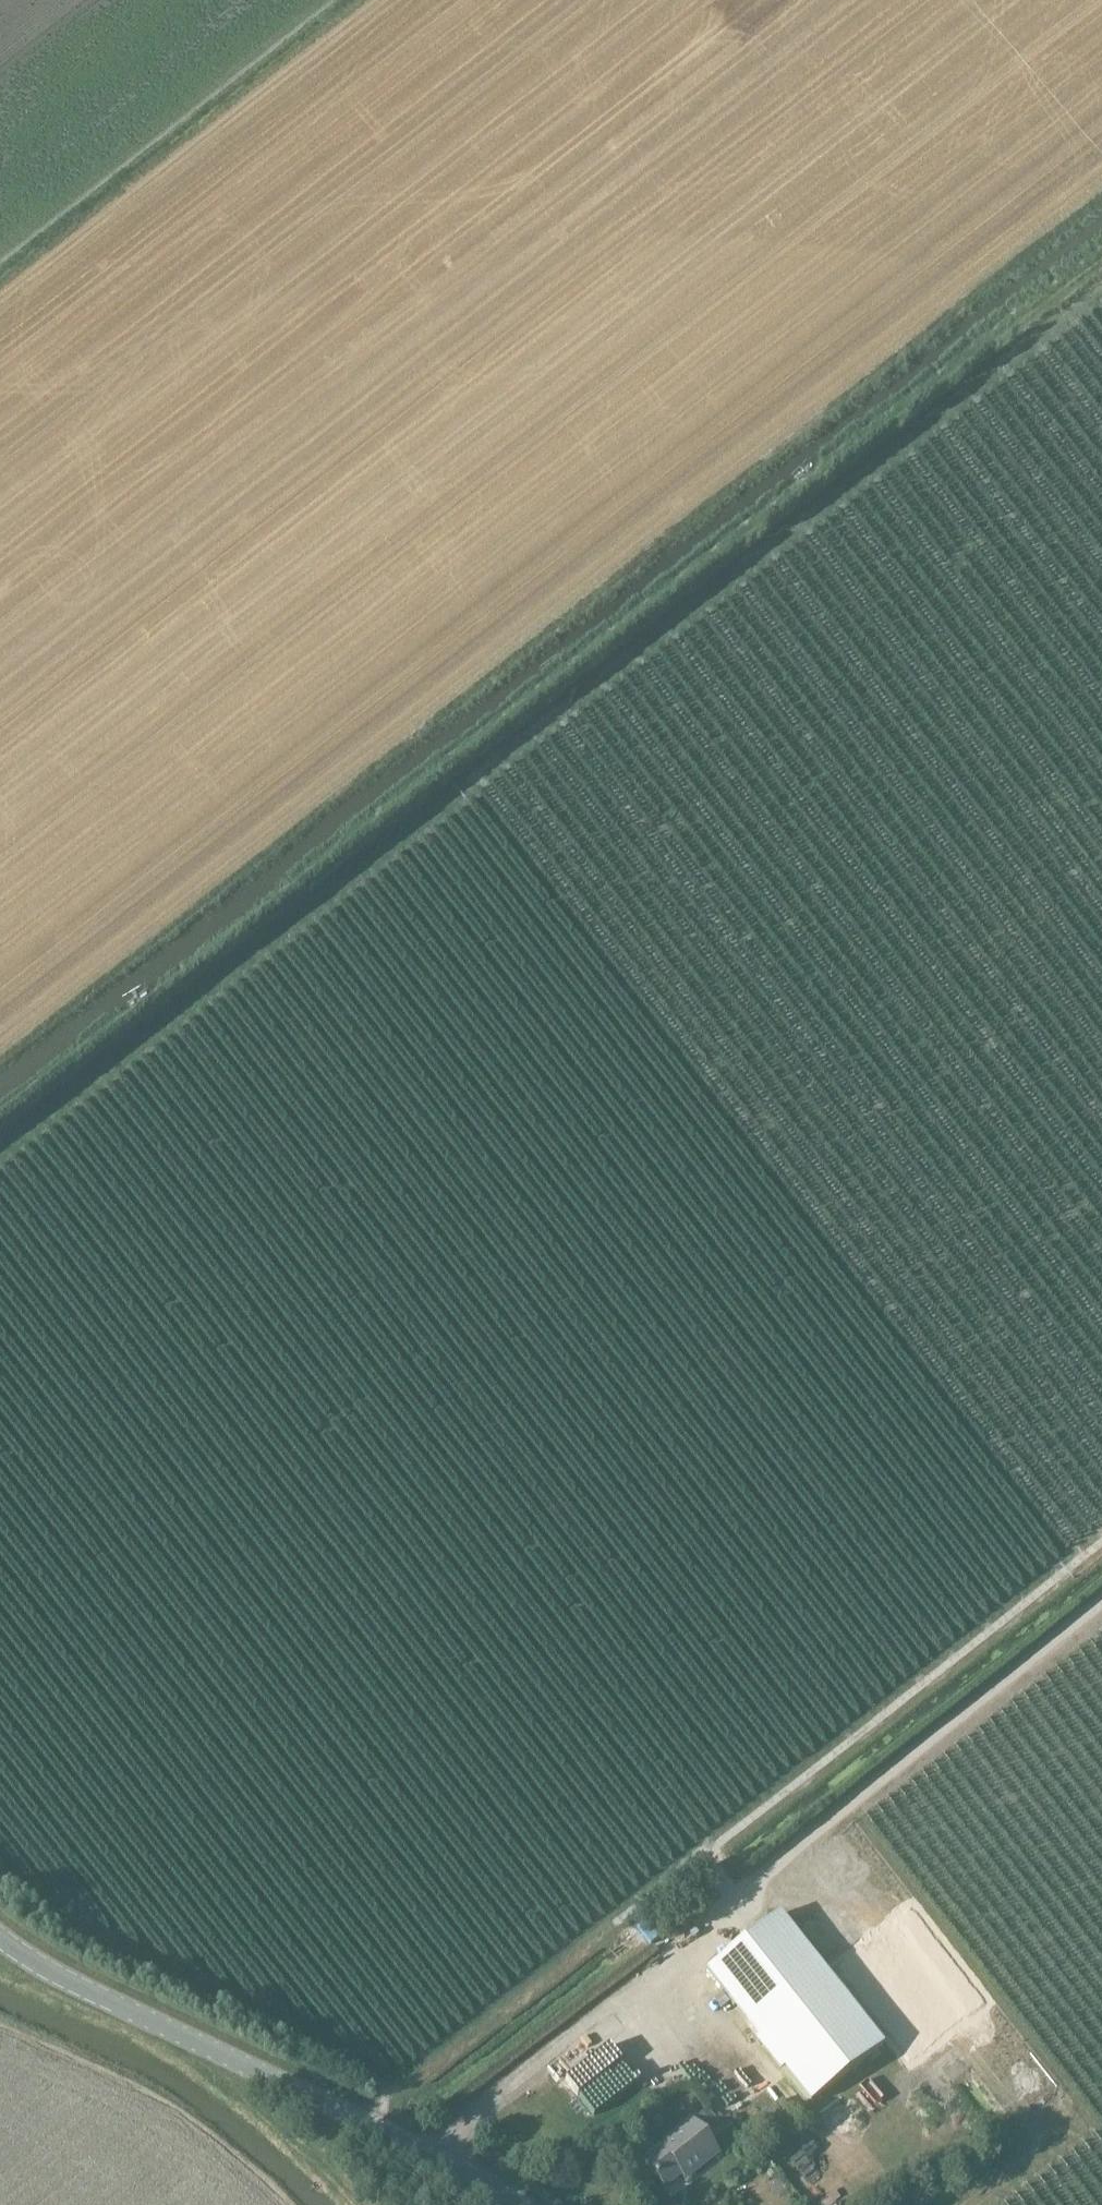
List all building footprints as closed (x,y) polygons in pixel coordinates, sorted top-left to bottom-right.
[(907,1888),(820,1954),(909,2076),(995,2008),(907,1888)] [(711,1970),(809,2105),(885,2049),(787,1915),(711,1970)] [(630,1927),(644,1949),(653,1944),(639,1921),(630,1927)] [(706,2109),(696,2118),(704,2128),(715,2120),(706,2109)] [(643,2161),(663,2186),(680,2173),(684,2179),(715,2153),(691,2122),(643,2161)]
